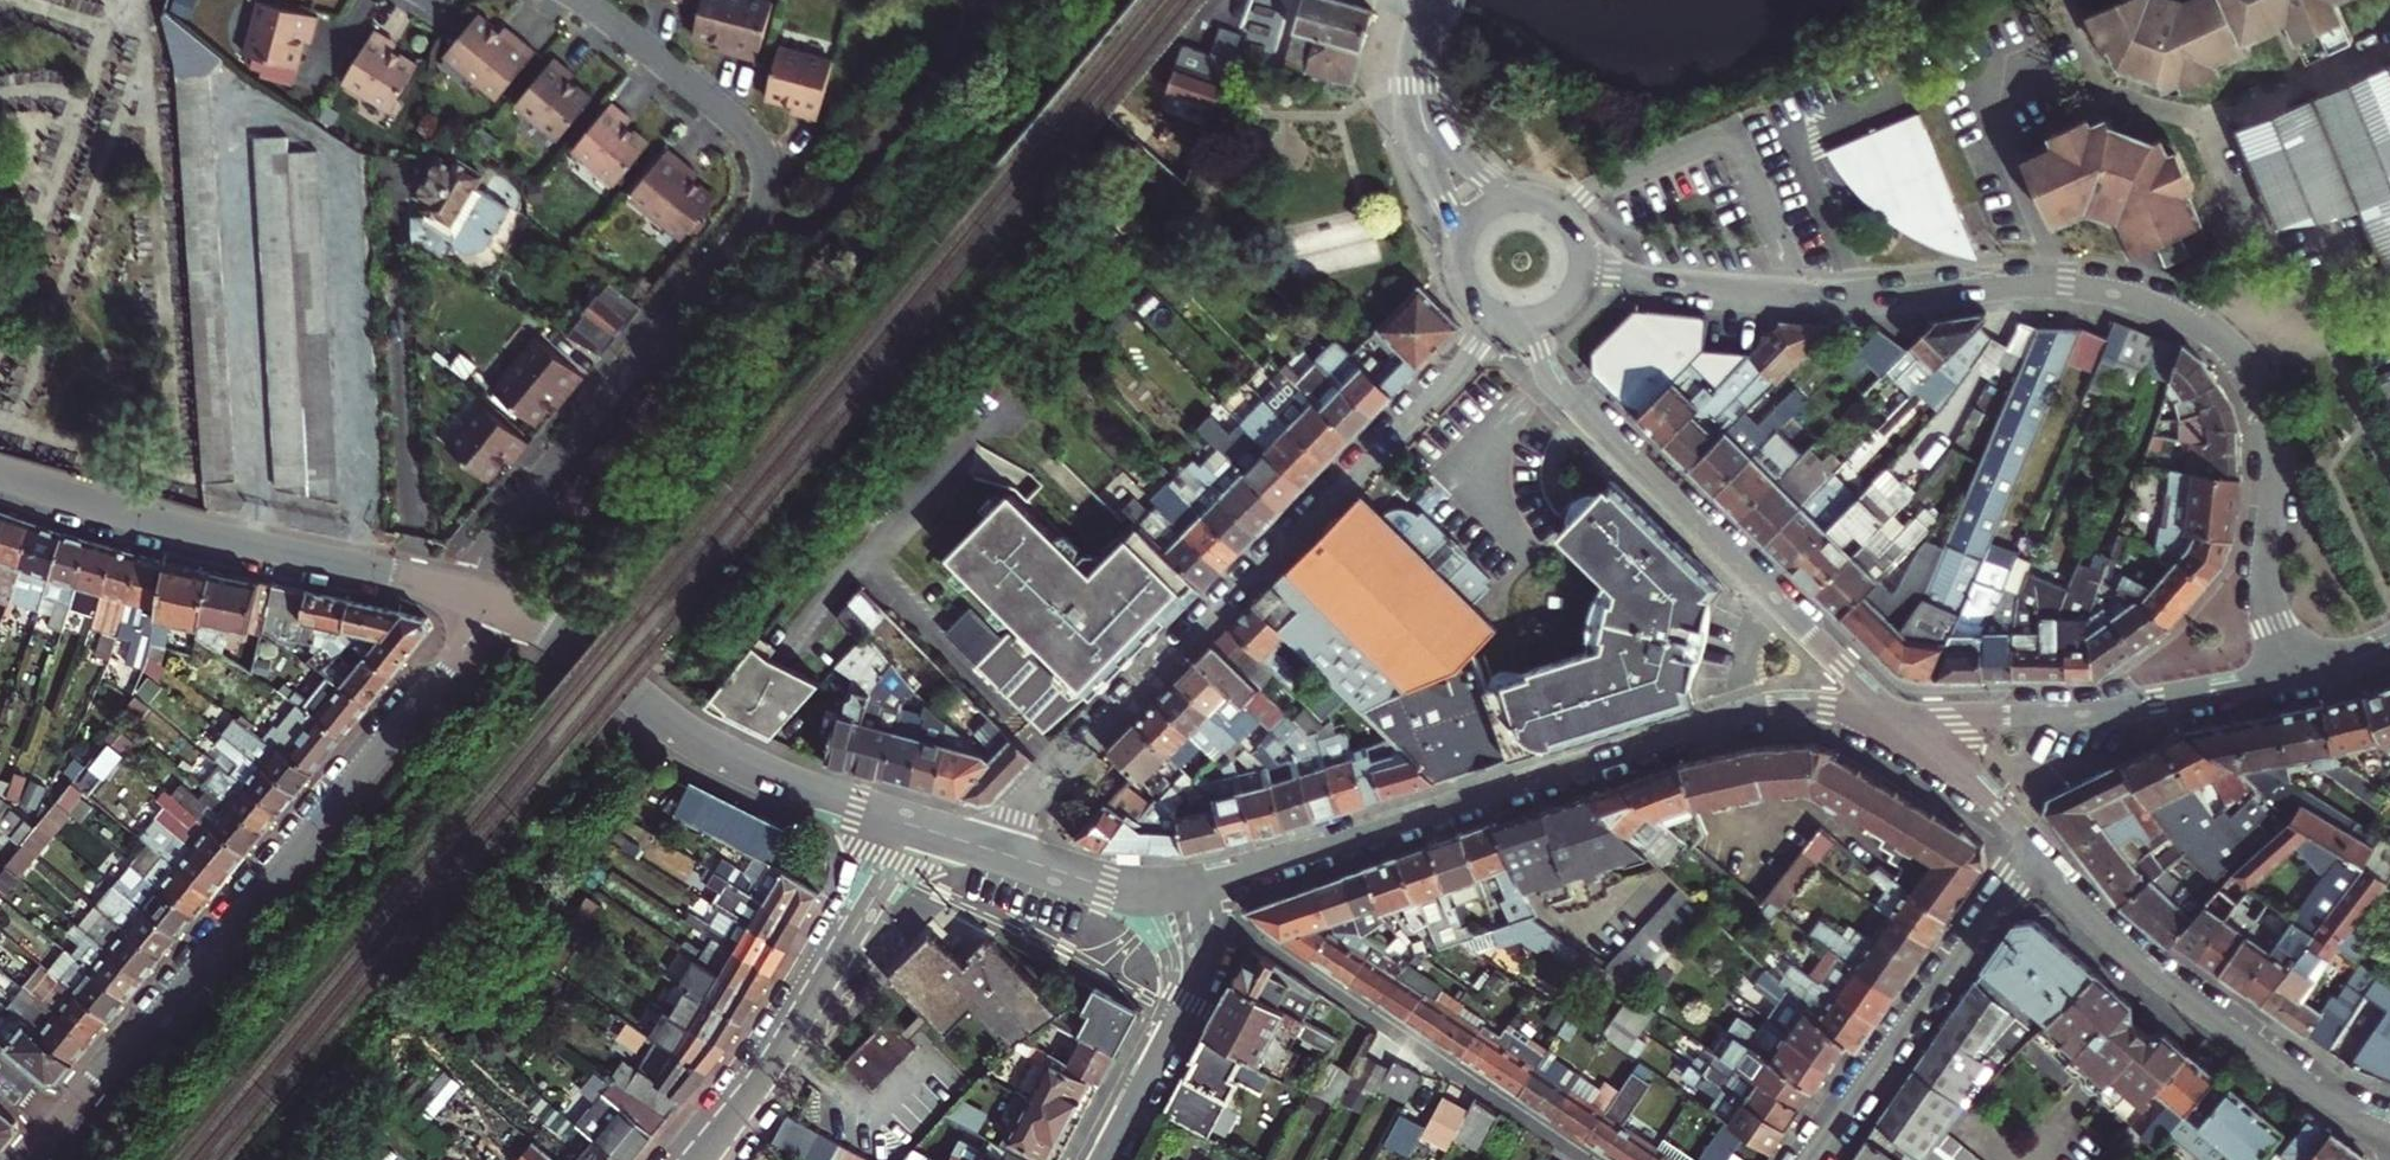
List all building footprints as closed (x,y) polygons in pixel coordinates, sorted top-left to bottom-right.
[(684,0),(650,0),(649,3),(681,12),(684,0)] [(772,5),(754,0),(702,0),(692,38),(727,48),(725,56),(756,64),(772,5)] [(1350,86),(1373,11),(1336,0),(1306,0),(1286,67),(1350,86)] [(2094,21),(2110,56),(2121,51),(2129,69),(2144,62),(2160,67),(2167,83),(2183,76),(2190,91),(2226,75),(2223,68),(2253,54),(2250,47),(2295,26),(2312,64),(2356,45),(2339,7),(2354,0),(2142,0),(2094,21)] [(310,39),(315,20),(256,4),(241,58),(292,72),(300,44),(302,37),(310,39)] [(204,90),(202,71),(216,53),(161,13),(159,20),(172,59),(174,93),(204,90)] [(442,58),(495,101),(535,53),(510,33),(504,39),(499,35),(477,16),(442,58)] [(499,35),(504,39),(510,33),(504,28),(499,35)] [(342,81),(389,110),(416,64),(392,50),(386,46),(390,39),(375,29),(342,81)] [(308,46),(310,39),(302,37),(300,44),(308,46)] [(397,43),(390,39),(386,46),(392,50),(397,43)] [(1179,65),(1167,95),(1216,113),(1225,85),(1209,79),(1216,60),(1187,49),(1179,65)] [(831,65),(778,51),(765,102),(800,111),(797,121),(815,126),(831,65)] [(514,107),(556,141),(589,100),(562,77),(567,71),(553,59),(514,107)] [(2364,211),(2389,276),(2389,75),(2245,133),(2288,241),(2364,211)] [(174,93),(176,110),(205,108),(204,90),(174,93)] [(1216,113),(1167,95),(1162,111),(1210,129),(1216,113)] [(625,116),(610,104),(571,152),(614,187),(647,146),(625,127),(619,123),(625,116)] [(176,110),(177,125),(206,123),(205,108),(176,110)] [(630,121),(625,116),(619,123),(625,127),(630,121)] [(1954,237),(1975,240),(1924,119),(1833,157),(1846,174),(1861,189),(1878,202),(1895,214),(1914,224),(1934,231),(1954,237)] [(2060,147),(2027,162),(2043,198),(2058,230),(2092,215),(2114,223),(2129,256),(2150,247),(2159,268),(2186,256),(2176,235),(2199,225),(2184,193),(2192,189),(2178,156),(2161,164),(2153,146),(2139,153),(2125,148),(2113,123),(2098,130),(2094,121),(2074,131),(2056,139),(2060,147)] [(177,125),(178,138),(207,136),(206,123),(177,125)] [(207,136),(178,138),(179,155),(208,153),(207,136)] [(253,147),(254,163),(283,160),(282,145),(253,147)] [(667,150),(627,198),(680,241),(687,234),(698,220),(714,200),(692,182),(686,177),(692,171),(667,150)] [(179,155),(180,171),(210,169),(208,153),(179,155)] [(283,160),(284,177),(314,175),(313,157),(283,160)] [(410,246),(441,265),(451,249),(463,257),(479,252),(505,211),(473,189),(481,177),(453,160),(449,165),(437,157),(412,195),(425,204),(421,210),(424,212),(420,217),(409,217),(410,246)] [(1845,179),(1861,198),(1873,209),(1886,219),(1913,236),(1927,243),(1957,255),(1972,258),(1983,257),(1975,240),(1954,237),(1934,231),(1914,224),(1895,214),(1878,202),(1861,189),(1846,174),(1833,157),(1845,179)] [(254,163),(255,179),(284,177),(283,160),(254,163)] [(181,178),(181,186),(211,186),(210,169),(180,171),(181,178)] [(697,176),(692,171),(686,177),(692,182),(697,176)] [(284,185),(285,195),(315,193),(314,175),(284,177),(284,185)] [(255,179),(256,197),(285,195),(284,185),(284,177),(255,179)] [(181,186),(182,203),(212,202),(211,186),(181,186)] [(285,195),(286,212),(317,211),(315,193),(285,195)] [(285,195),(256,197),(257,213),(286,212),(285,195)] [(212,202),(182,203),(183,220),(213,219),(212,202)] [(286,212),(288,228),(318,226),(317,211),(286,212)] [(257,213),(258,229),(288,228),(286,212),(257,213)] [(213,219),(183,220),(184,236),(214,235),(213,219)] [(698,220),(687,234),(692,239),(704,225),(698,220)] [(288,228),(289,246),(319,244),(318,226),(288,228)] [(288,228),(258,229),(259,247),(289,246),(288,228)] [(214,235),(184,236),(185,252),(216,251),(214,235)] [(290,256),(291,264),(321,263),(319,244),(289,246),(290,256)] [(290,256),(289,246),(259,247),(261,266),(291,264),(290,256)] [(185,252),(186,268),(217,266),(216,251),(185,252)] [(291,264),(293,282),(322,279),(321,263),(291,264)] [(291,264),(261,266),(262,284),(293,282),(291,264)] [(186,268),(188,285),(218,283),(217,266),(186,268)] [(294,292),(294,296),(323,295),(322,279),(293,282),(294,292)] [(262,284),(263,298),(294,296),(294,292),(293,282),(262,284)] [(188,285),(189,301),(219,299),(218,283),(188,285)] [(1422,288),(1373,337),(1384,348),(1394,357),(1443,308),(1422,288)] [(610,289),(598,302),(628,328),(641,314),(610,289)] [(323,295),(294,296),(295,313),(324,311),(323,295)] [(263,307),(264,314),(295,313),(294,296),(263,298),(263,307)] [(219,299),(189,301),(190,317),(220,315),(219,299)] [(586,317),(616,343),(628,328),(598,302),(586,317)] [(1374,378),(1394,398),(1464,328),(1443,308),(1394,357),(1374,378)] [(295,313),(297,328),(326,326),(325,317),(324,311),(295,313)] [(1636,416),(1639,420),(1688,368),(1692,364),(1719,390),(1751,356),(1706,351),(1709,318),(1640,311),(1594,359),(1594,375),(1636,416)] [(264,314),(265,330),(297,328),(295,313),(264,314)] [(220,315),(190,317),(191,334),(222,332),(220,315)] [(1983,315),(1938,322),(1913,347),(1923,357),(1897,380),(1889,372),(1883,378),(1866,395),(1891,421),(1919,393),(1982,330),(1989,323),(1988,315),(1983,315)] [(586,317),(566,340),(601,361),(616,343),(586,317)] [(2023,321),(2005,353),(2026,362),(2039,330),(2040,328),(2023,321)] [(1714,394),(1666,446),(1692,471),(1729,433),(1739,424),(1832,329),(1780,325),(1751,356),(1719,390),(1714,394)] [(2110,382),(2134,330),(2119,325),(2112,343),(2098,376),(2091,392),(2103,397),(2110,382)] [(297,328),(298,345),(327,343),(326,326),(297,328)] [(297,328),(265,330),(266,346),(298,345),(297,328)] [(1919,393),(1941,415),(1994,341),(1982,330),(1919,393)] [(1986,563),(1992,548),(2069,364),(2083,331),(2039,330),(2026,362),(2000,424),(1947,547),(1986,563)] [(2141,394),(2152,363),(2161,338),(2134,330),(2110,382),(2103,397),(2105,398),(2113,383),(2141,394)] [(1880,331),(1857,355),(1883,378),(1889,372),(1908,353),(1880,331)] [(2083,331),(2069,364),(2098,376),(2112,343),(2083,331)] [(191,334),(192,350),(223,349),(223,344),(222,332),(191,334)] [(2184,346),(2161,338),(2152,363),(2164,367),(2162,372),(2175,375),(2184,346)] [(1319,364),(1374,419),(1394,398),(1374,378),(1338,342),(1318,363),(1319,364)] [(327,343),(298,345),(300,361),(329,360),(327,343)] [(562,406),(583,382),(536,343),(492,395),(532,429),(550,407),(555,401),(562,406)] [(266,346),(268,363),(300,361),(298,345),(266,346)] [(2184,346),(2175,375),(2163,410),(2178,414),(2177,404),(2194,400),(2219,384),(2205,363),(2184,346)] [(192,350),(193,366),(224,365),(223,349),(192,350)] [(300,361),(301,378),(330,377),(329,360),(300,361)] [(1286,375),(1272,360),(1266,366),(1278,377),(1267,388),(1276,397),(1269,404),(1329,463),(1352,441),(1286,375)] [(268,363),(269,380),(301,378),(300,361),(268,363)] [(1352,441),(1374,419),(1319,364),(1302,381),(1291,370),(1286,375),(1352,441)] [(193,366),(195,383),(226,381),(224,365),(193,366)] [(1639,420),(1666,446),(1714,394),(1688,368),(1639,420)] [(330,377),(301,378),(302,388),(302,395),(331,393),(330,377)] [(269,380),(270,397),(302,395),(302,388),(301,378),(269,380)] [(195,383),(196,399),(227,398),(226,381),(195,383)] [(2178,414),(2179,423),(2183,423),(2207,416),(2211,445),(2241,451),(2241,434),(2234,408),(2219,384),(2194,400),(2177,404),(2178,414)] [(1267,388),(1260,395),(1269,404),(1276,397),(1267,388)] [(1798,390),(1752,437),(1763,449),(1767,445),(1810,402),(1798,390)] [(302,395),(303,411),(333,408),(331,393),(302,395)] [(271,407),(272,414),(303,411),(302,395),(270,397),(271,407)] [(227,398),(196,399),(197,415),(228,413),(227,398)] [(555,401),(550,407),(557,412),(562,406),(555,401)] [(1329,463),(1269,404),(1246,428),(1251,433),(1257,439),(1306,488),(1329,463)] [(2095,409),(2085,405),(2074,432),(2080,435),(2085,424),(2087,425),(2095,409)] [(303,411),(305,428),(334,425),(333,408),(303,411)] [(444,452),(484,485),(507,458),(513,463),(526,448),(479,409),(444,452)] [(272,414),(273,431),(305,428),(303,411),(272,414)] [(197,415),(199,431),(230,430),(228,413),(197,415)] [(1220,450),(1227,457),(1251,433),(1246,428),(1243,426),(1239,431),(1229,421),(1210,440),(1220,450)] [(1752,437),(1739,424),(1729,433),(1754,458),(1763,449),(1752,437)] [(305,428),(306,443),(335,441),(334,425),(305,428)] [(273,431),(274,447),(306,443),(305,428),(273,431)] [(2157,428),(2154,435),(2164,437),(2166,430),(2157,428)] [(199,431),(200,448),(231,446),(230,430),(199,431)] [(1251,433),(1227,457),(1229,459),(1235,464),(1257,439),(1251,433)] [(1692,471),(1717,496),(1754,458),(1729,433),(1692,471)] [(2164,437),(2154,435),(2150,448),(2160,450),(2164,437)] [(2164,437),(2160,450),(2181,453),(2183,441),(2164,437)] [(1754,458),(1717,496),(1727,506),(1742,521),(1779,483),(1789,473),(1818,443),(1813,438),(1805,445),(1798,439),(1780,458),(1767,445),(1763,449),(1754,458)] [(1306,488),(1257,439),(1235,464),(1282,511),(1306,488)] [(306,443),(307,459),(337,456),(335,441),(306,443)] [(2189,474),(2195,474),(2242,480),(2241,451),(2211,445),(2193,442),(2189,474)] [(274,447),(275,462),(307,459),(306,443),(274,447)] [(231,446),(200,448),(201,464),(232,462),(231,446)] [(2155,467),(2160,450),(2150,448),(2144,465),(2155,467)] [(1191,467),(1208,484),(1259,535),(1282,511),(1235,464),(1229,459),(1216,472),(1207,463),(1202,468),(1184,450),(1179,455),(1191,467)] [(1220,450),(1207,463),(1216,472),(1229,459),(1227,457),(1220,450)] [(307,459),(309,476),(338,474),(337,456),(307,459)] [(275,462),(276,479),(309,476),(307,459),(275,462)] [(1766,545),(1792,570),(1876,486),(1893,468),(1885,460),(1866,479),(1861,474),(1836,500),(1824,488),(1766,545)] [(201,464),(203,483),(234,480),(232,462),(201,464)] [(1742,521),(1766,545),(1824,488),(1837,475),(1824,462),(1801,485),(1804,489),(1795,498),(1779,483),(1742,521)] [(2181,472),(2155,467),(2144,465),(2141,475),(2148,477),(2179,485),(2181,472)] [(1178,481),(1185,488),(1189,484),(1199,494),(1208,484),(1191,467),(1178,481)] [(1259,535),(1208,484),(1199,494),(1189,484),(1185,488),(1178,481),(1164,468),(1160,472),(1181,493),(1194,505),(1242,552),(1259,535)] [(2181,472),(2179,485),(2177,495),(2192,497),(2195,474),(2189,474),(2181,472)] [(1789,473),(1779,483),(1795,498),(1804,489),(1801,485),(1789,473)] [(309,476),(310,490),(339,488),(338,474),(309,476)] [(2242,480),(2195,474),(2192,497),(2191,498),(2239,504),(2241,490),(2242,480)] [(2148,477),(2141,475),(2138,485),(2145,487),(2148,477)] [(276,479),(277,492),(310,490),(309,476),(276,479)] [(1637,506),(1662,531),(1664,529),(1666,527),(1617,479),(1570,527),(1562,536),(1586,558),(1591,553),(1590,552),(1588,551),(1588,550),(1587,549),(1586,547),(1585,546),(1584,544),(1584,543),(1583,541),(1582,538),(1582,536),(1581,534),(1581,532),(1581,529),(1581,527),(1581,526),(1582,525),(1582,521),(1583,518),(1584,516),(1585,515),(1586,513),(1587,512),(1587,511),(1588,510),(1590,508),(1591,507),(1592,506),(1593,505),(1594,505),(1595,503),(1596,503),(1597,502),(1599,501),(1601,500),(1604,499),(1606,498),(1607,498),(1609,498),(1610,498),(1613,497),(1614,497),(1616,497),(1618,498),(1622,498),(1624,499),(1628,500),(1630,501),(1634,504),(1635,504),(1637,506)] [(1242,552),(1194,505),(1184,516),(1175,508),(1174,510),(1169,505),(1176,498),(1157,480),(1146,491),(1176,524),(1223,571),(1242,552)] [(1876,486),(1792,570),(1817,595),(1866,545),(1912,497),(1901,485),(1888,498),(1876,486)] [(2126,519),(2144,523),(2153,497),(2146,496),(2148,488),(2145,487),(2138,485),(2126,519)] [(277,494),(342,516),(339,488),(310,490),(277,492),(277,494)] [(1175,508),(1184,516),(1194,505),(1181,493),(1176,498),(1169,505),(1174,510),(1175,508)] [(1365,495),(1275,586),(1301,611),(1282,631),(1290,638),(1299,647),(1340,689),(1349,698),(1387,736),(1437,786),(1508,763),(1485,689),(1474,655),(1499,629),(1477,606),(1495,587),(1489,582),(1498,574),(1431,510),(1425,515),(1416,511),(1405,509),(1395,511),(1385,515),(1365,495)] [(2196,535),(2234,541),(2239,504),(2191,498),(2192,497),(2177,495),(2177,496),(2174,495),(2169,529),(2196,535)] [(1147,531),(1151,535),(1157,528),(1151,522),(1154,519),(1133,497),(1123,508),(1147,531)] [(1485,689),(1508,763),(1513,762),(1513,760),(1553,747),(1554,749),(1579,741),(1579,740),(1619,724),(1619,726),(1636,719),(1636,718),(1689,696),(1692,685),(1694,677),(1689,676),(1689,671),(1689,669),(1689,666),(1689,661),(1690,658),(1690,655),(1691,651),(1691,649),(1692,644),(1693,639),(1693,637),(1694,635),(1695,632),(1696,628),(1697,626),(1697,624),(1698,621),(1699,620),(1700,617),(1701,616),(1702,613),(1703,610),(1705,607),(1706,605),(1707,603),(1707,602),(1712,603),(1717,584),(1675,544),(1677,542),(1670,535),(1664,529),(1662,531),(1637,506),(1635,504),(1634,504),(1630,501),(1628,500),(1624,499),(1622,498),(1618,498),(1616,497),(1614,497),(1613,497),(1610,498),(1609,498),(1607,498),(1606,498),(1604,499),(1601,500),(1599,501),(1597,502),(1596,503),(1595,503),(1594,505),(1593,505),(1592,506),(1591,507),(1590,508),(1588,510),(1587,511),(1587,512),(1586,513),(1585,515),(1584,516),(1583,518),(1582,521),(1582,525),(1581,526),(1581,527),(1581,529),(1581,532),(1581,534),(1582,536),(1582,538),(1583,541),(1584,543),(1584,544),(1585,546),(1586,547),(1587,549),(1588,550),(1588,551),(1590,552),(1591,553),(1586,558),(1615,587),(1600,647),(1531,669),(1533,675),(1485,689)] [(1187,607),(1205,589),(1159,543),(1151,535),(1147,531),(1099,580),(1018,499),(954,560),(1022,628),(1006,643),(975,611),(949,636),(980,667),(980,668),(1030,718),(1048,735),(1090,694),(1093,698),(1168,622),(1170,624),(1187,607)] [(1176,524),(1163,511),(1154,519),(1151,522),(1157,528),(1151,535),(1159,543),(1176,524)] [(7,584),(1,602),(9,604),(14,589),(19,570),(33,525),(7,516),(0,542),(0,582),(7,584)] [(1866,545),(1817,595),(1841,620),(1880,581),(1930,531),(1918,519),(1879,558),(1866,545)] [(2138,542),(2140,537),(2144,523),(2126,519),(2121,536),(2138,542)] [(2223,569),(2234,541),(2196,535),(2169,529),(2144,523),(2140,537),(2157,544),(2188,556),(2181,563),(2209,585),(2223,569)] [(1159,543),(1205,589),(1223,571),(1176,524),(1159,543)] [(33,525),(19,570),(49,580),(63,535),(33,525)] [(63,535),(49,580),(78,589),(90,543),(63,535)] [(2137,604),(2169,631),(2209,585),(2181,563),(2176,569),(2155,550),(2138,542),(2121,536),(2110,568),(2124,574),(2120,593),(2137,604)] [(1675,544),(1717,584),(1718,579),(1679,540),(1677,542),(1675,544)] [(90,543),(78,589),(104,597),(116,551),(90,543)] [(1880,581),(1841,620),(1879,657),(1899,635),(1923,604),(1945,552),(1928,543),(1919,549),(1898,589),(1893,594),(1880,581)] [(2188,556),(2157,544),(2155,550),(2176,569),(2181,563),(2188,556)] [(1899,635),(1879,657),(1895,673),(1910,680),(1936,682),(1986,563),(1947,547),(1945,552),(1923,604),(1899,635)] [(1992,548),(1986,563),(2013,574),(2019,561),(2020,559),(1992,548)] [(116,551),(104,597),(99,616),(96,627),(95,630),(94,631),(105,635),(98,659),(111,663),(119,638),(123,623),(142,558),(116,551)] [(142,558),(123,623),(140,629),(137,643),(133,662),(147,665),(150,648),(168,565),(142,558)] [(1984,682),(2015,682),(2015,603),(2031,566),(2019,561),(2013,574),(2003,598),(1995,612),(2002,617),(1997,623),(1991,618),(1985,635),(1984,682)] [(2003,598),(2013,574),(1986,563),(1936,682),(1941,682),(1984,682),(1985,635),(1991,618),(1997,623),(2002,617),(1995,612),(2003,598)] [(213,575),(168,565),(150,648),(159,651),(162,644),(166,645),(172,628),(198,634),(213,575)] [(2015,603),(2015,682),(2043,682),(2045,601),(2040,610),(2021,599),(2034,568),(2031,566),(2015,603)] [(2066,578),(2075,581),(2079,570),(2071,567),(2066,578)] [(213,575),(198,634),(195,643),(255,677),(263,638),(268,618),(274,588),(213,575)] [(2043,682),(2069,682),(2069,645),(2059,645),(2060,620),(2064,609),(2064,602),(2066,602),(2068,598),(2075,581),(2066,578),(2056,602),(2045,601),(2043,682)] [(44,598),(58,602),(72,606),(76,596),(78,589),(49,580),(44,598)] [(1301,611),(1275,586),(1257,605),(1282,631),(1301,611)] [(274,588),(268,618),(278,620),(275,632),(284,641),(313,648),(312,654),(318,658),(328,649),(339,634),(347,632),(352,605),(274,588)] [(21,591),(14,589),(9,604),(17,607),(21,591)] [(72,606),(72,608),(91,613),(99,616),(104,597),(78,589),(76,596),(72,606)] [(865,591),(839,621),(863,641),(865,638),(887,613),(865,591)] [(2102,607),(2105,611),(2119,596),(2106,591),(2104,598),(2102,607)] [(2105,611),(2137,655),(2164,637),(2169,631),(2137,604),(2120,593),(2119,596),(2105,611)] [(2064,609),(2060,620),(2089,620),(2092,620),(2100,597),(2068,598),(2066,602),(2074,602),(2074,609),(2064,609)] [(2099,681),(2137,655),(2105,611),(2102,607),(2104,598),(2100,597),(2092,620),(2089,620),(2089,630),(2099,681)] [(1551,601),(1549,610),(1562,613),(1564,604),(1551,601)] [(72,606),(58,602),(55,613),(61,614),(59,620),(67,622),(72,608),(72,606)] [(1689,671),(1689,676),(1694,677),(1704,669),(1710,662),(1714,653),(1718,643),(1719,632),(1718,622),(1716,611),(1712,603),(1707,603),(1706,605),(1705,607),(1703,610),(1702,613),(1701,616),(1700,617),(1699,620),(1698,621),(1697,624),(1697,626),(1696,628),(1695,632),(1694,635),(1693,637),(1693,639),(1692,644),(1691,649),(1691,651),(1690,655),(1690,658),(1689,661),(1689,666),(1689,669),(1689,671)] [(318,658),(331,665),(356,650),(369,659),(404,616),(352,605),(347,632),(339,634),(328,649),(318,658)] [(1232,631),(1257,655),(1294,693),(1303,683),(1296,676),(1299,672),(1286,660),(1278,652),(1290,638),(1282,631),(1257,605),(1232,631)] [(96,627),(99,616),(91,613),(87,628),(95,630),(96,627)] [(427,621),(404,616),(369,659),(395,678),(432,633),(429,627),(427,621)] [(2069,682),(2099,681),(2089,630),(2089,620),(2060,620),(2059,645),(2069,645),(2069,682)] [(140,629),(123,623),(119,638),(137,643),(140,629)] [(1257,655),(1232,631),(1217,646),(1241,671),(1257,655)] [(290,654),(263,638),(255,677),(268,684),(290,654)] [(884,680),(897,664),(878,641),(874,645),(865,638),(863,641),(839,667),(858,683),(852,701),(846,699),(827,762),(852,769),(872,700),(874,694),(884,680)] [(1299,647),(1290,638),(1278,652),(1286,660),(1299,647)] [(1217,646),(1200,663),(1244,707),(1261,691),(1241,671),(1217,646)] [(296,650),(292,655),(293,655),(309,666),(314,662),(296,650)] [(744,683),(727,720),(730,722),(742,729),(759,693),(787,673),(771,666),(753,651),(733,675),(744,683)] [(369,659),(343,689),(371,707),(395,678),(369,659)] [(1200,663),(1180,684),(1238,742),(1251,755),(1257,750),(1232,724),(1247,710),(1244,707),(1200,663)] [(897,664),(884,680),(904,696),(913,682),(897,664)] [(746,731),(770,742),(820,688),(787,673),(759,693),(742,729),(746,731)] [(336,674),(331,680),(338,685),(343,679),(336,674)] [(707,706),(727,720),(744,683),(733,675),(707,706)] [(298,706),(317,720),(344,740),(371,707),(343,689),(338,685),(331,680),(329,679),(309,703),(304,699),(298,706)] [(874,694),(872,700),(899,709),(901,704),(904,696),(884,680),(874,694)] [(913,682),(904,696),(901,704),(908,706),(909,704),(919,690),(913,682)] [(1159,705),(1207,754),(1217,744),(1226,754),(1238,742),(1180,684),(1159,705)] [(2367,697),(2384,741),(2389,747),(2389,688),(2367,697)] [(1349,698),(1340,689),(1333,696),(1341,705),(1345,701),(1349,698)] [(909,704),(908,706),(914,707),(912,714),(923,717),(926,710),(933,712),(934,708),(919,690),(909,704)] [(1318,693),(1307,705),(1324,721),(1331,715),(1335,710),(1318,693)] [(2337,753),(2382,786),(2389,778),(2389,747),(2384,741),(2367,697),(2325,705),(2337,753)] [(852,769),(887,779),(908,706),(901,704),(899,709),(872,700),(852,769)] [(1343,728),(1351,725),(1345,701),(1341,705),(1335,710),(1331,715),(1334,727),(1336,730),(1343,728)] [(1171,759),(1172,761),(1182,751),(1205,774),(1217,763),(1207,754),(1159,705),(1138,727),(1171,759)] [(2325,705),(2279,714),(2289,762),(2292,773),(2307,769),(2309,765),(2308,760),(2316,758),(2322,768),(2331,765),(2330,770),(2379,807),(2389,793),(2389,792),(2382,786),(2337,753),(2325,705)] [(911,786),(925,738),(931,719),(923,717),(912,714),(914,707),(908,706),(887,779),(911,786)] [(933,712),(931,719),(925,738),(948,745),(950,723),(944,718),(934,708),(933,712)] [(995,721),(984,710),(978,715),(990,727),(995,721)] [(1293,724),(1300,731),(1309,739),(1318,736),(1323,730),(1305,712),(1293,724)] [(2258,770),(2289,762),(2279,714),(2186,733),(2242,773),(2258,770)] [(1283,736),(1277,742),(1283,747),(1300,731),(1293,724),(1288,718),(1277,729),(1283,736)] [(270,747),(276,750),(314,776),(332,753),(344,740),(317,720),(298,742),(288,734),(282,741),(278,738),(270,747)] [(994,760),(959,799),(981,805),(993,804),(1035,761),(1012,738),(995,721),(990,727),(994,731),(991,735),(1005,748),(994,760)] [(971,741),(950,723),(948,745),(950,745),(970,751),(971,741)] [(1579,740),(1579,741),(1619,726),(1619,724),(1579,740)] [(1140,780),(1145,785),(1171,759),(1138,727),(1113,752),(1140,780)] [(1318,736),(1319,741),(1337,735),(1336,730),(1334,727),(1323,730),(1318,736)] [(1343,815),(1369,807),(1352,755),(1343,728),(1336,730),(1337,735),(1319,741),(1343,815)] [(1271,735),(1277,742),(1283,736),(1277,729),(1271,735)] [(1316,824),(1343,815),(1319,741),(1318,736),(1309,739),(1300,731),(1283,747),(1286,750),(1295,760),(1296,762),(1316,824)] [(2166,743),(2191,790),(2206,783),(2222,804),(2240,791),(2252,782),(2242,773),(2186,733),(2166,743)] [(235,745),(222,735),(207,753),(220,764),(235,745)] [(1268,773),(1291,831),(1316,824),(1296,762),(1286,772),(1276,760),(1286,750),(1283,747),(1277,742),(1271,735),(1257,750),(1251,755),(1268,773)] [(1352,755),(1369,807),(1393,800),(1437,786),(1387,736),(1376,740),(1378,747),(1352,755)] [(948,745),(925,738),(911,786),(936,793),(950,745),(948,745)] [(262,767),(276,750),(270,747),(261,740),(248,756),(262,767)] [(936,793),(959,799),(994,760),(989,757),(978,753),(979,748),(971,741),(970,751),(950,745),(936,793)] [(1681,764),(1695,804),(1764,788),(1820,783),(1822,791),(1874,823),(1871,829),(1885,839),(1882,845),(1895,854),(1891,860),(1902,867),(1895,880),(1948,919),(1952,922),(1998,855),(1958,816),(1955,819),(1839,749),(1824,741),(1751,745),(1738,748),(1686,762),(1681,763),(1681,764)] [(1260,838),(1291,831),(1268,773),(1251,755),(1238,742),(1226,754),(1234,766),(1239,760),(1252,774),(1239,777),(1260,838)] [(2214,820),(2191,790),(2166,743),(2123,764),(2149,815),(2166,832),(2173,839),(2181,847),(2188,854),(2208,874),(2223,889),(2236,875),(2235,874),(2231,870),(2251,849),(2216,819),(2214,820)] [(1217,763),(1226,754),(1217,744),(1207,754),(1217,763)] [(110,747),(96,765),(108,775),(123,757),(110,747)] [(276,750),(262,767),(297,796),(314,776),(276,750)] [(1182,751),(1172,761),(1188,777),(1195,783),(1205,774),(1182,751)] [(1217,763),(1226,769),(1234,766),(1226,754),(1217,763)] [(248,756),(230,776),(232,777),(245,788),(262,767),(248,756)] [(2276,782),(2293,778),(2292,773),(2289,762),(2258,770),(2276,782)] [(1216,793),(1212,782),(1228,779),(1226,769),(1217,763),(1205,774),(1195,783),(1207,795),(1216,793)] [(190,764),(183,772),(204,789),(212,796),(219,789),(190,764)] [(1693,847),(1705,833),(1695,804),(1681,764),(1621,786),(1690,844),(1693,847)] [(2149,815),(2123,764),(2050,801),(2048,816),(2072,845),(2100,822),(2104,827),(2116,821),(2132,812),(2152,841),(2160,836),(2166,832),(2149,815)] [(96,765),(90,772),(102,782),(108,775),(96,765)] [(1232,845),(1260,838),(1239,777),(1238,774),(1234,766),(1226,769),(1228,779),(1212,782),(1216,793),(1232,845)] [(262,767),(245,788),(258,798),(280,817),(297,796),(262,767)] [(2252,782),(2258,789),(2292,822),(2305,803),(2276,782),(2258,770),(2242,773),(2252,782)] [(90,772),(76,789),(84,795),(88,799),(102,782),(90,772)] [(236,798),(227,808),(263,838),(280,817),(258,798),(245,788),(232,777),(224,787),(236,798)] [(1195,783),(1188,777),(1181,783),(1194,798),(1207,795),(1195,783)] [(1140,780),(1076,843),(1104,853),(1132,817),(1139,807),(1146,798),(1155,805),(1160,800),(1145,785),(1140,780)] [(670,818),(762,861),(769,865),(773,867),(791,832),(693,782),(670,818)] [(2240,791),(2246,797),(2258,789),(2252,782),(2240,791)] [(1690,844),(1621,786),(1587,798),(1646,854),(1684,890),(1692,898),(1700,890),(1672,864),(1690,844)] [(69,813),(84,795),(76,789),(73,787),(58,804),(69,813)] [(198,819),(246,858),(263,838),(227,808),(212,796),(204,789),(196,799),(182,787),(173,798),(191,813),(196,807),(203,813),(198,819)] [(2240,791),(2222,804),(2227,811),(2246,797),(2240,791)] [(1183,823),(1189,855),(1232,845),(1216,793),(1207,795),(1194,798),(1196,808),(1181,811),(1166,797),(1162,802),(1183,823)] [(246,858),(198,819),(191,813),(173,798),(169,795),(161,805),(185,825),(202,840),(194,850),(229,879),(246,858)] [(13,809),(0,798),(0,825),(13,809)] [(1520,891),(1539,886),(1544,900),(1571,893),(1566,876),(1646,854),(1587,798),(1496,826),(1518,888),(1520,891)] [(1132,817),(1104,853),(1105,853),(1189,855),(1183,823),(1162,802),(1160,800),(1155,805),(1148,813),(1139,823),(1132,817)] [(2384,838),(2377,848),(2356,834),(2359,829),(2308,800),(2305,803),(2292,822),(2368,869),(2389,882),(2389,881),(2389,841),(2384,838)] [(196,807),(191,813),(198,819),(203,813),(196,807)] [(1139,807),(1132,817),(1139,823),(1148,813),(1139,807)] [(33,827),(16,813),(3,829),(20,843),(33,827)] [(149,848),(150,849),(212,899),(229,879),(194,850),(177,835),(168,828),(159,821),(141,842),(149,848)] [(2116,821),(2104,827),(2120,848),(2131,840),(2116,821)] [(2130,859),(2120,848),(2104,827),(2100,822),(2072,845),(2102,881),(2130,859)] [(2263,1004),(2309,945),(2368,869),(2292,822),(2257,854),(2235,874),(2236,875),(2244,882),(2252,891),(2297,849),(2327,879),(2296,922),(2289,931),(2273,953),(2245,991),(2263,1004)] [(1516,908),(1495,915),(1500,928),(1530,918),(1536,916),(1520,891),(1518,888),(1496,826),(1495,823),(1465,834),(1481,878),(1497,874),(1509,899),(1511,898),(1516,908)] [(185,825),(177,835),(194,850),(202,840),(185,825)] [(2166,832),(2160,836),(2167,844),(2173,839),(2166,832)] [(51,844),(37,833),(26,847),(40,858),(51,844)] [(1705,833),(1693,847),(1696,850),(1707,838),(1705,833)] [(2139,833),(2131,840),(2138,849),(2146,843),(2139,833)] [(1450,890),(1456,906),(1488,895),(1481,878),(1465,834),(1431,846),(1447,890),(1450,890)] [(1807,854),(1822,865),(1837,845),(1824,834),(1807,854)] [(2152,841),(2159,850),(2167,844),(2160,836),(2152,841)] [(2146,859),(2138,849),(2131,840),(2120,848),(2130,859),(2136,867),(2146,859)] [(1431,846),(1399,857),(1416,901),(1420,900),(1429,920),(1436,935),(1442,948),(1462,941),(1477,936),(1471,922),(1463,925),(1456,906),(1450,890),(1447,890),(1431,846)] [(2181,847),(2162,862),(2168,870),(2178,862),(2188,854),(2181,847)] [(212,899),(150,849),(149,848),(142,856),(156,868),(151,873),(147,870),(142,876),(146,879),(196,920),(212,899)] [(2251,849),(2231,870),(2235,874),(2257,854),(2251,849)] [(2102,881),(2123,906),(2165,872),(2168,870),(2162,862),(2155,853),(2146,859),(2136,867),(2130,859),(2102,881)] [(1787,878),(1802,890),(1822,865),(1807,854),(1787,878)] [(2188,854),(2178,862),(2202,881),(2208,874),(2188,854)] [(1381,907),(1383,913),(1403,906),(1417,929),(1429,920),(1420,900),(1416,901),(1399,857),(1368,868),(1381,907)] [(716,871),(801,923),(819,893),(773,867),(769,865),(758,882),(751,878),(722,861),(716,871)] [(762,861),(751,878),(758,882),(769,865),(762,861)] [(1341,878),(1355,916),(1381,907),(1368,868),(1352,874),(1341,878)] [(1875,905),(1888,915),(1930,946),(1948,919),(1895,880),(1878,868),(1869,874),(1885,889),(1875,905)] [(2342,944),(2364,915),(2389,882),(2368,869),(2309,945),(2330,961),(2342,944)] [(737,918),(786,948),(801,923),(716,871),(710,880),(741,898),(731,914),(737,918)] [(2192,897),(2165,872),(2123,906),(2169,948),(2175,942),(2196,918),(2184,907),(2192,897)] [(2208,874),(2202,881),(2218,894),(2223,889),(2208,874)] [(2198,958),(2228,921),(2238,909),(2247,897),(2238,889),(2244,882),(2236,875),(2223,889),(2218,894),(2196,918),(2175,942),(2198,958)] [(1355,916),(1341,878),(1319,885),(1333,923),(1355,916)] [(1787,878),(1783,885),(1798,896),(1802,890),(1787,878)] [(115,888),(119,892),(178,940),(188,929),(196,920),(146,879),(134,892),(121,881),(115,888)] [(1333,923),(1319,885),(1247,911),(1285,940),(1314,930),(1333,923)] [(1770,902),(1784,913),(1798,896),(1783,885),(1770,902)] [(1638,991),(1699,926),(1710,914),(1692,898),(1684,890),(1608,970),(1638,991)] [(2247,897),(2238,909),(2246,915),(2260,898),(2252,891),(2247,897)] [(178,940),(119,892),(112,900),(107,913),(105,916),(161,962),(178,940)] [(2245,991),(2273,953),(2264,946),(2280,924),(2289,931),(2296,922),(2271,905),(2257,924),(2248,936),(2221,974),(2245,991)] [(2238,909),(2228,921),(2248,936),(2257,924),(2246,915),(2238,909)] [(1477,936),(1496,930),(1500,928),(1495,915),(1471,922),(1477,936)] [(1888,915),(1870,941),(1912,973),(1930,946),(1888,915)] [(2380,930),(2364,915),(2342,944),(2359,957),(2380,930)] [(88,936),(89,937),(144,982),(161,962),(105,916),(88,936)] [(735,952),(770,974),(786,948),(737,918),(727,936),(721,932),(716,941),(725,946),(735,952)] [(1496,930),(1501,945),(1532,934),(1547,929),(1530,918),(1500,928),(1496,930)] [(1417,929),(1423,939),(1436,935),(1429,920),(1417,929)] [(1870,941),(1858,932),(1851,944),(1820,920),(1811,934),(1841,956),(1895,998),(1912,973),(1870,941)] [(2198,958),(2221,974),(2248,936),(2228,921),(2198,958)] [(2016,923),(1986,966),(2051,1020),(2053,1022),(2096,974),(2035,922),(2016,923)] [(85,934),(72,923),(62,934),(75,945),(85,934)] [(572,923),(557,941),(570,952),(585,933),(572,923)] [(2264,946),(2273,953),(2289,931),(2280,924),(2264,946)] [(1565,942),(1547,929),(1532,934),(1559,951),(1565,942)] [(1291,944),(1313,959),(1326,938),(1314,930),(1285,940),(1291,944)] [(1501,945),(1496,930),(1477,936),(1462,941),(1479,953),(1501,945)] [(1326,938),(1313,959),(1338,976),(1350,985),(1368,958),(1328,934),(1326,938)] [(1423,939),(1414,942),(1419,956),(1427,953),(1442,948),(1436,935),(1423,939)] [(144,982),(89,937),(72,958),(127,1002),(144,982)] [(716,941),(707,957),(725,968),(735,952),(725,946),(716,941)] [(1404,959),(1409,962),(1419,956),(1414,942),(1410,945),(1392,959),(1401,965),(1404,959)] [(2309,945),(2263,1004),(2329,1050),(2365,996),(2350,984),(2342,995),(2339,993),(2327,1010),(2308,996),(2330,961),(2309,945)] [(1788,955),(1796,962),(1804,969),(1811,960),(1795,946),(1788,955)] [(1254,947),(1247,960),(1259,965),(1265,954),(1254,947)] [(890,1008),(952,1052),(973,1022),(1009,1047),(1015,1040),(1017,1039),(1020,1039),(1028,1043),(1058,1013),(1041,999),(1043,997),(992,961),(994,959),(982,950),(979,954),(976,951),(961,971),(965,974),(960,980),(926,956),(924,959),(920,956),(886,1002),(890,1005),(890,1008)] [(712,972),(756,998),(770,974),(735,952),(725,968),(707,957),(702,965),(712,972)] [(1418,991),(1436,967),(1427,953),(1419,956),(1409,962),(1413,967),(1403,981),(1418,991)] [(127,1002),(72,958),(67,954),(50,974),(65,986),(75,994),(110,1022),(127,1002)] [(1320,992),(1278,964),(1265,954),(1259,965),(1247,960),(1235,983),(1304,1021),(1320,992)] [(1822,983),(1835,993),(1877,1024),(1895,998),(1841,956),(1830,973),(1811,960),(1804,969),(1812,976),(1822,983)] [(1393,975),(1368,958),(1350,985),(1376,1002),(1393,975)] [(2365,961),(2350,984),(2365,996),(2385,1009),(2352,1066),(2354,1067),(2375,1075),(2382,1066),(2389,1072),(2389,979),(2365,961)] [(1796,962),(1780,980),(1807,1006),(1822,983),(1812,976),(1804,969),(1796,962)] [(693,992),(741,1021),(756,998),(712,972),(702,965),(688,988),(693,992)] [(1975,982),(2036,1034),(2051,1020),(1986,966),(1975,982)] [(1846,1043),(1819,1017),(1807,1006),(1780,980),(1768,969),(1755,984),(1780,1002),(1770,1018),(1809,1046),(1806,1050),(1830,1067),(1846,1043)] [(2134,1007),(2096,974),(2053,1022),(2051,1020),(2036,1034),(2028,1043),(2042,1055),(2050,1053),(2085,1082),(2119,1111),(2119,1119),(2130,1129),(2157,1097),(2155,1096),(2160,1090),(2190,1055),(2166,1034),(2151,1036),(2134,1023),(2134,1007)] [(1418,991),(1403,981),(1393,975),(1376,1002),(1405,1021),(1423,995),(1418,991)] [(1947,1134),(2028,1043),(2036,1034),(1975,982),(1878,1124),(1920,1159),(1924,1159),(1947,1134)] [(693,992),(688,988),(679,983),(667,1003),(681,1012),(693,992)] [(1333,1053),(1340,1040),(1307,1022),(1304,1021),(1235,983),(1207,1035),(1245,1055),(1279,1074),(1293,1046),(1275,1037),(1281,1025),(1333,1053)] [(41,985),(32,995),(47,1008),(56,997),(41,985)] [(65,986),(56,997),(47,1008),(57,1016),(75,994),(65,986)] [(1090,1078),(1101,1083),(1139,1011),(1097,989),(1050,1022),(1081,1039),(1080,1042),(1079,1041),(1066,1064),(1090,1078)] [(92,1045),(57,1016),(47,1008),(32,995),(27,991),(9,1013),(14,1016),(73,1067),(92,1045)] [(664,1010),(725,1047),(731,1039),(741,1021),(693,992),(681,1012),(667,1003),(664,1001),(660,1008),(664,1010)] [(1877,1024),(1835,993),(1819,1017),(1846,1043),(1857,1053),(1877,1024)] [(110,1022),(75,994),(57,1016),(92,1045),(110,1022)] [(1462,1060),(1480,1033),(1437,1004),(1423,995),(1405,1021),(1462,1060)] [(1657,1013),(1630,995),(1603,1036),(1629,1054),(1657,1013)] [(650,1034),(658,1040),(705,1071),(725,1047),(664,1010),(648,1033),(650,1034)] [(648,1033),(618,1013),(608,1030),(640,1051),(650,1034),(648,1033)] [(14,1016),(0,1032),(0,1045),(49,1085),(58,1085),(73,1067),(14,1016)] [(1572,1016),(1559,1034),(1569,1040),(1581,1022),(1572,1016)] [(1815,1090),(1830,1067),(1806,1050),(1809,1046),(1770,1018),(1757,1038),(1738,1025),(1732,1034),(1753,1048),(1815,1090)] [(1484,1028),(1480,1033),(1462,1060),(1519,1097),(1548,1053),(1509,1027),(1499,1038),(1484,1028)] [(885,1032),(845,1088),(876,1110),(914,1060),(899,1049),(902,1044),(885,1032)] [(1718,1055),(1739,1068),(1801,1110),(1815,1090),(1753,1048),(1732,1034),(1718,1055)] [(1207,1035),(1193,1060),(1197,1062),(1188,1079),(1184,1077),(1164,1114),(1203,1134),(1209,1137),(1239,1082),(1233,1079),(1245,1055),(1207,1035)] [(613,1077),(636,1093),(667,1118),(705,1071),(658,1040),(642,1067),(626,1057),(613,1077)] [(1551,1119),(1569,1093),(1579,1077),(1553,1060),(1554,1057),(1548,1053),(1519,1097),(1551,1119)] [(1390,1067),(1365,1054),(1351,1080),(1350,1082),(1375,1095),(1390,1067)] [(1711,1066),(1731,1080),(1739,1068),(1718,1055),(1711,1066)] [(2190,1055),(2160,1090),(2174,1102),(2143,1138),(2157,1150),(2219,1080),(2190,1055)] [(1029,1104),(1067,1124),(1087,1087),(1086,1084),(1090,1078),(1066,1064),(1054,1058),(1029,1104)] [(1788,1129),(1801,1110),(1739,1068),(1731,1080),(1711,1066),(1699,1058),(1693,1066),(1788,1129)] [(1395,1060),(1380,1088),(1407,1102),(1422,1074),(1395,1060)] [(1640,1061),(1632,1073),(1644,1081),(1652,1070),(1640,1061)] [(1351,1080),(1326,1066),(1312,1092),(1337,1106),(1350,1082),(1351,1080)] [(1729,1121),(1748,1134),(1773,1151),(1788,1129),(1693,1066),(1686,1077),(1719,1099),(1711,1110),(1729,1121)] [(2375,1075),(2389,1081),(2389,1072),(2382,1066),(2375,1075)] [(421,1125),(462,1089),(447,1073),(407,1109),(421,1125)] [(1623,1129),(1652,1085),(1644,1081),(1632,1073),(1619,1093),(1586,1142),(1613,1159),(1652,1159),(1657,1152),(1623,1129)] [(1601,1091),(1579,1077),(1569,1093),(1590,1107),(1601,1091)] [(2231,1151),(2241,1159),(2261,1159),(2284,1135),(2219,1080),(2157,1150),(2149,1159),(2165,1159),(2186,1136),(2194,1143),(2205,1129),(2231,1151)] [(1590,1107),(1569,1093),(1551,1119),(1586,1142),(1619,1093),(1606,1084),(1601,1091),(1590,1107)] [(594,1142),(615,1159),(631,1159),(667,1118),(636,1093),(623,1110),(613,1102),(585,1134),(594,1142)] [(575,1126),(540,1095),(529,1106),(565,1138),(575,1126)] [(1455,1136),(1481,1151),(1500,1115),(1474,1100),(1466,1115),(1455,1136)] [(1447,1151),(1455,1136),(1466,1115),(1441,1101),(1422,1137),(1447,1151)] [(1029,1104),(1010,1141),(1046,1159),(1048,1159),(1067,1124),(1029,1104)] [(957,1123),(967,1129),(975,1133),(982,1120),(963,1110),(952,1121),(957,1123)] [(4,1152),(16,1137),(16,1124),(0,1111),(0,1149),(4,1152)] [(788,1116),(775,1142),(809,1159),(828,1159),(837,1143),(788,1116)] [(2285,1159),(2310,1159),(2330,1132),(2308,1116),(2276,1153),(2285,1159)] [(957,1123),(952,1121),(937,1138),(941,1141),(957,1123)] [(1702,1159),(1731,1159),(1748,1134),(1729,1121),(1702,1159)] [(1422,1131),(1407,1123),(1393,1149),(1408,1157),(1422,1131)] [(1878,1124),(1854,1159),(1856,1159),(1920,1159),(1878,1124)] [(975,1133),(967,1129),(950,1159),(1026,1159),(975,1133)] [(2213,1158),(2215,1159),(2223,1159),(2231,1151),(2205,1129),(2194,1143),(2200,1148),(2197,1153),(2198,1157),(2201,1159),(2211,1159),(2213,1158)] [(2365,1157),(2330,1132),(2310,1159),(2365,1159),(2365,1157)] [(1208,1159),(1218,1141),(1209,1137),(1203,1134),(1192,1155),(1202,1159),(1207,1159),(1208,1159)] [(1947,1134),(1924,1159),(1978,1159),(1947,1134)] [(1664,1141),(1657,1152),(1652,1159),(1692,1159),(1664,1141)] [(579,1159),(615,1159),(594,1142),(579,1159)] [(539,1148),(529,1159),(553,1159),(539,1148)]
